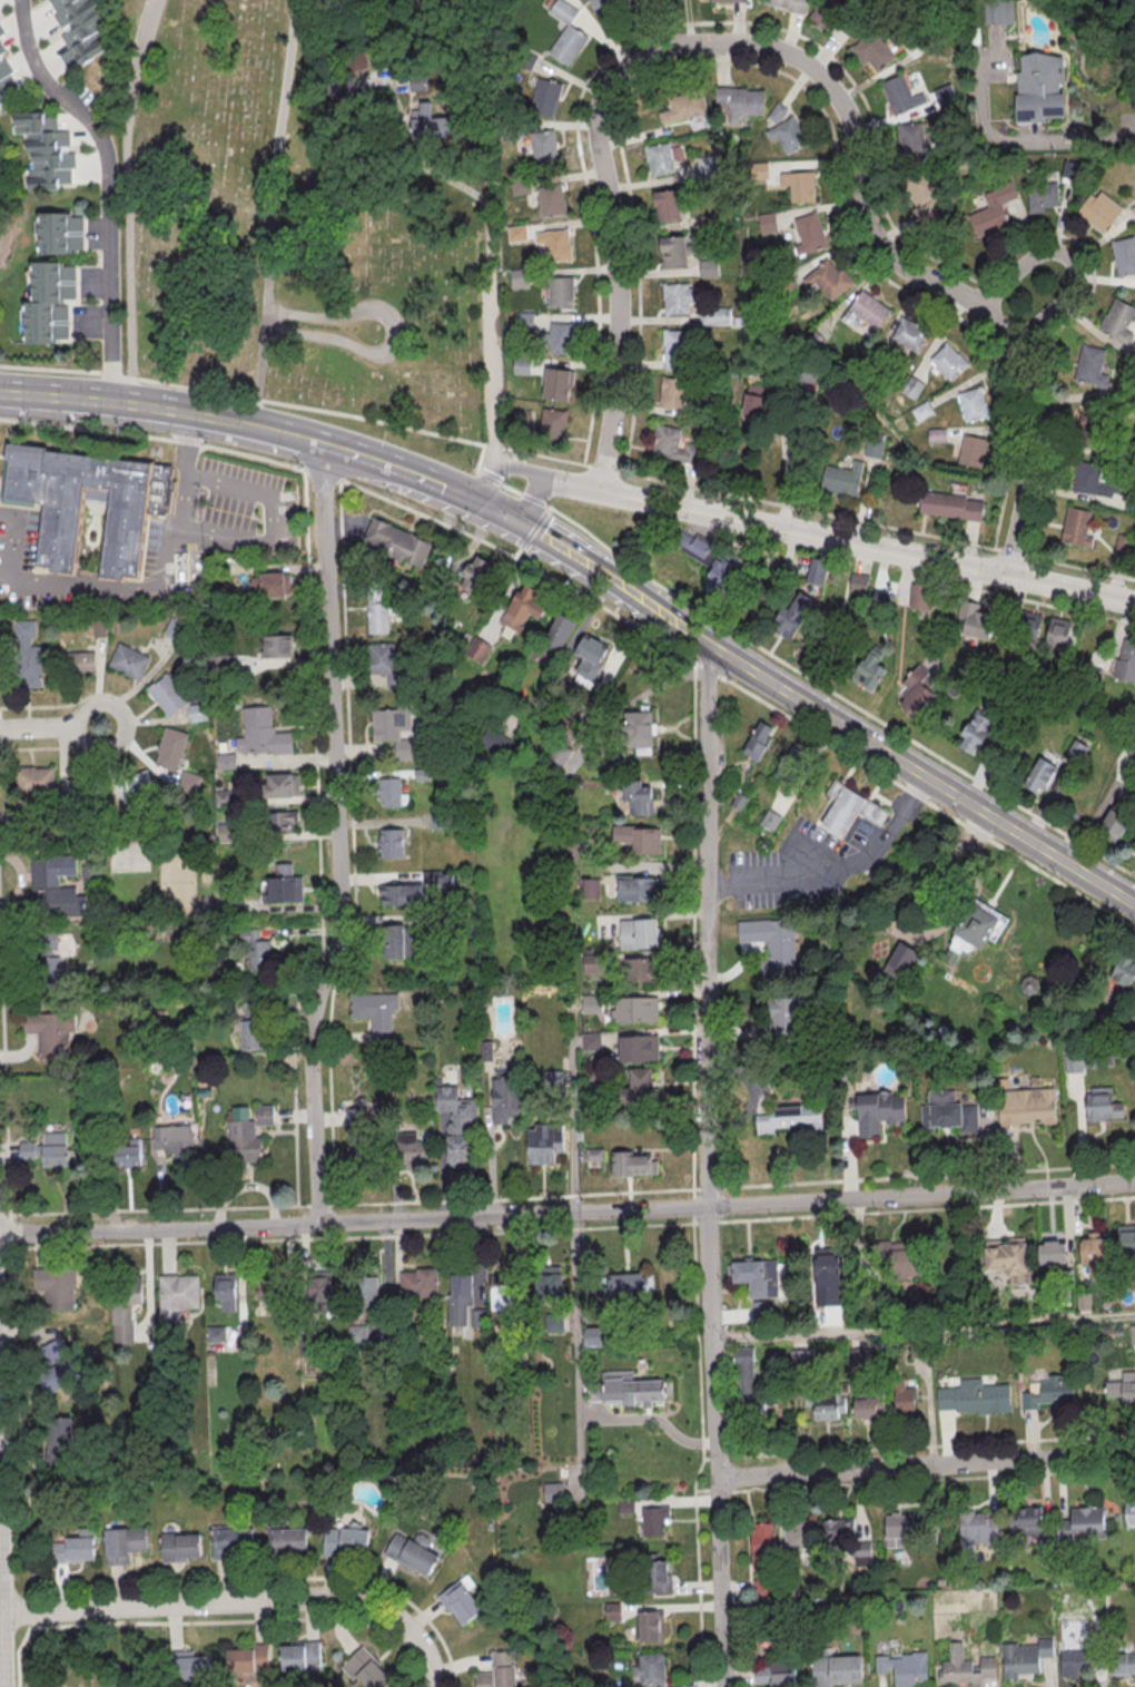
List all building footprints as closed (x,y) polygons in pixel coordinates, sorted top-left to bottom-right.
[(112,46),(88,0),(48,0),(65,33),(61,35),(68,49),(60,53),(68,69),(112,46)] [(568,25),(578,10),(563,0),(555,0),(548,11),(568,25)] [(598,18),(629,1),(628,0),(588,0),(598,18)] [(762,3),(805,14),(808,0),(763,0),(762,3)] [(844,12),(824,0),(819,0),(808,18),(832,31),(844,12)] [(1014,23),(1014,0),(985,0),(985,24),(1014,23)] [(570,66),(587,35),(564,23),(548,54),(570,66)] [(849,48),(863,65),(869,61),(877,72),(896,57),(873,29),(849,48)] [(351,71),(372,67),(369,50),(345,54),(348,74),(329,77),(333,95),(355,91),(351,71)] [(1064,53),(1017,54),(1018,122),(1046,121),(1045,116),(1064,115),(1064,83),(1065,82),(1064,53)] [(924,92),(911,96),(904,74),(882,81),(892,113),(927,102),(924,92)] [(553,116),(562,83),(538,77),(529,110),(553,116)] [(941,108),(957,100),(949,83),(933,90),(941,108)] [(661,123),(707,113),(702,87),(666,95),(669,109),(658,111),(661,123)] [(764,89),(715,88),(715,106),(729,106),(728,123),(739,123),(739,114),(764,114),(764,89)] [(411,109),(411,137),(459,137),(458,117),(431,117),(431,101),(419,101),(419,109),(411,109)] [(766,116),(777,124),(788,110),(777,101),(766,116)] [(27,190),(59,189),(59,183),(72,183),(71,168),(76,168),(75,152),(62,153),(61,146),(70,146),(70,130),(58,130),(57,111),(12,113),(13,133),(25,133),(26,153),(32,153),(32,168),(27,168),(27,190)] [(765,129),(770,140),(779,137),(785,153),(807,144),(796,117),(765,129)] [(927,156),(922,118),(897,121),(902,159),(927,156)] [(557,161),(556,130),(531,131),(532,162),(557,161)] [(645,145),(649,176),(673,173),(669,142),(645,145)] [(718,153),(696,158),(701,180),(723,174),(718,153)] [(691,178),(689,169),(683,171),(681,160),(672,162),(676,181),(691,178)] [(1082,162),(1063,160),(1061,182),(1079,184),(1082,162)] [(748,178),(768,178),(767,162),(748,162),(748,178)] [(813,171),(779,172),(780,185),(790,185),(790,202),(814,201),(813,171)] [(945,219),(932,174),(906,181),(920,227),(945,219)] [(529,180),(511,181),(512,194),(530,193),(529,180)] [(1017,197),(1011,181),(982,191),(987,207),(968,214),(976,236),(1010,224),(1002,202),(1017,197)] [(566,214),(562,182),(537,186),(541,217),(566,214)] [(1057,183),(1027,185),(1028,213),(1044,211),(1044,206),(1058,205),(1057,183)] [(654,190),(656,221),(681,219),(678,188),(654,190)] [(1076,215),(1107,233),(1122,206),(1090,189),(1076,215)] [(794,217),(800,243),(794,245),(797,253),(829,246),(821,211),(794,217)] [(67,212),(38,213),(39,253),(83,252),(83,234),(68,234),(67,212)] [(758,213),(760,233),(777,232),(775,212),(758,213)] [(508,241),(527,240),(526,225),(507,226),(508,241)] [(547,260),(570,259),(569,230),(535,231),(535,243),(546,243),(547,260)] [(687,266),(686,236),(660,236),(661,267),(687,266)] [(1134,236),(1111,241),(1118,276),(1134,272),(1134,242),(1134,236)] [(808,287),(815,281),(831,301),(853,283),(831,255),(802,279),(808,287)] [(699,277),(718,276),(718,259),(699,260),(699,277)] [(24,343),(57,343),(56,338),(68,338),(68,301),(76,301),(76,266),(64,266),(64,261),(31,261),(31,301),(23,301),(24,343)] [(511,287),(530,287),(529,267),(510,268),(511,287)] [(574,277),(548,276),(547,308),(573,308),(574,277)] [(697,283),(663,284),(664,314),(689,314),(689,304),(698,303),(697,283)] [(842,318),(847,322),(852,314),(877,330),(891,309),(862,290),(842,318)] [(1134,333),(1126,330),(1134,309),(1134,307),(1113,297),(1098,330),(1129,344),(1134,333)] [(730,325),(730,307),(702,307),(701,324),(730,325)] [(533,312),(515,312),(515,330),(533,330),(533,312)] [(930,328),(902,315),(891,338),(919,351),(930,328)] [(540,332),(539,352),(575,354),(576,323),(550,322),(549,332),(540,332)] [(663,370),(687,370),(688,330),(664,329),(663,370)] [(969,363),(947,341),(929,359),(951,381),(969,363)] [(1103,386),(1111,350),(1082,344),(1074,380),(1103,386)] [(531,357),(513,357),(512,373),(530,374),(531,357)] [(572,369),(545,368),(543,399),(571,400),(572,369)] [(900,391),(915,399),(924,383),(910,375),(900,391)] [(660,407),(684,408),(685,377),(660,377),(660,407)] [(743,415),(766,418),(770,386),(746,383),(743,415)] [(964,422),(989,417),(983,386),(957,391),(964,422)] [(917,421),(933,413),(927,400),(911,408),(917,421)] [(540,436),(564,438),(567,410),(542,408),(540,436)] [(680,427),(656,424),(652,456),(695,461),(696,450),(677,448),(680,427)] [(984,467),(990,438),(963,433),(958,462),(984,467)] [(883,435),(866,434),(865,456),(882,457),(883,435)] [(171,464),(167,516),(147,513),(140,581),(100,578),(108,504),(81,502),(73,575),(38,571),(46,502),(7,498),(10,461),(6,461),(8,443),(48,447),(47,452),(171,464)] [(824,465),(820,490),(857,497),(863,461),(853,459),(851,470),(824,465)] [(1075,493),(1116,494),(1117,466),(1076,464),(1075,493)] [(921,491),(919,513),(981,520),(984,498),(921,491)] [(1091,547),(1093,537),(1086,536),(1091,511),(1067,507),(1060,541),(1091,547)] [(423,567),(432,540),(370,518),(363,540),(376,544),(374,550),(423,567)] [(671,547),(706,562),(714,545),(679,530),(671,547)] [(482,593),(493,563),(471,556),(461,585),(482,593)] [(823,585),(828,561),(811,557),(806,581),(823,585)] [(737,569),(716,559),(702,587),(723,597),(737,569)] [(285,596),(284,572),(259,573),(259,578),(248,579),(249,597),(285,596)] [(869,574),(851,572),(848,594),(866,597),(869,574)] [(501,623),(521,631),(529,613),(540,617),(550,596),(518,583),(501,623)] [(932,583),(910,583),(910,608),(931,609),(932,583)] [(772,628),(790,640),(815,599),(796,588),(772,628)] [(388,633),(387,589),(367,590),(368,633),(388,633)] [(894,593),(878,591),(876,607),(892,609),(894,593)] [(962,633),(990,640),(996,614),(974,609),(976,601),(961,598),(955,623),(964,625),(962,633)] [(1042,615),(1022,610),(1016,638),(1036,642),(1042,615)] [(543,641),(562,650),(576,621),(557,612),(543,641)] [(1065,653),(1070,619),(1050,616),(1045,651),(1065,653)] [(42,686),(41,646),(34,646),(33,620),(13,620),(15,682),(27,682),(27,687),(42,686)] [(583,656),(575,673),(593,682),(610,646),(584,633),(575,653),(583,656)] [(292,657),(292,634),(263,635),(264,657),(292,657)] [(1121,635),(1115,678),(1134,681),(1134,637),(1121,635)] [(482,663),(491,644),(474,636),(465,654),(482,663)] [(150,657),(118,643),(108,666),(140,680),(150,657)] [(396,643),(370,643),(370,672),(396,672),(396,643)] [(878,663),(883,653),(870,646),(851,680),(873,692),(887,668),(878,663)] [(65,652),(66,673),(95,672),(94,651),(65,652)] [(230,654),(209,654),(210,671),(230,671),(230,654)] [(902,683),(910,690),(899,704),(916,717),(935,693),(925,684),(933,674),(919,662),(902,683)] [(167,717),(189,702),(169,672),(146,688),(167,717)] [(189,722),(208,719),(206,702),(187,705),(189,722)] [(243,707),(244,736),(236,737),(236,753),(292,751),(291,731),(272,732),(271,706),(243,707)] [(373,741),(394,740),(395,760),(417,759),(415,708),(372,710),(373,741)] [(975,756),(994,721),(975,710),(961,736),(964,737),(959,746),(975,756)] [(653,754),(652,711),(623,711),(624,747),(635,747),(635,754),(653,754)] [(775,727),(759,719),(742,751),(758,760),(775,727)] [(188,733),(165,726),(154,765),(177,771),(188,733)] [(484,749),(501,749),(502,733),(485,733),(484,749)] [(216,753),(217,768),(235,768),(235,753),(216,753)] [(1058,766),(1039,756),(1025,783),(1043,793),(1058,766)] [(15,767),(16,795),(55,794),(54,767),(15,767)] [(158,790),(146,768),(115,785),(127,806),(158,790)] [(200,775),(181,771),(177,791),(196,795),(200,775)] [(299,796),(298,773),(264,774),(265,797),(299,796)] [(84,778),(67,779),(67,799),(84,798),(84,778)] [(400,806),(400,778),(379,778),(380,807),(400,806)] [(630,814),(653,814),(652,787),(641,787),(640,780),(622,780),(622,801),(630,801),(630,814)] [(838,781),(894,814),(885,827),(861,813),(846,838),(825,825),(839,801),(829,795),(838,781)] [(1117,798),(1099,827),(1118,839),(1134,812),(1134,809),(1117,798)] [(759,823),(773,831),(781,816),(768,808),(759,823)] [(293,831),(293,811),(268,812),(268,832),(293,831)] [(660,826),(612,827),(613,842),(632,842),(632,854),(661,853),(660,826)] [(403,828),(379,829),(379,857),(403,857),(403,828)] [(32,856),(33,916),(84,915),(84,894),(77,895),(76,886),(59,887),(58,875),(77,875),(76,855),(32,856)] [(82,876),(96,876),(95,861),(81,861),(82,876)] [(268,877),(268,903),(303,902),(302,876),(292,876),(292,863),(275,863),(275,877),(268,877)] [(452,872),(424,871),(423,883),(452,884),(452,872)] [(618,901),(664,900),(663,876),(618,877),(618,901)] [(599,898),(599,878),(583,878),(584,898),(599,898)] [(380,885),(381,906),(423,904),(422,884),(380,885)] [(955,933),(970,908),(969,906),(965,904),(969,895),(974,899),(1010,920),(997,942),(990,939),(984,951),(977,947),(969,960),(964,957),(959,965),(946,958),(956,941),(954,941),(957,934),(955,933)] [(659,947),(658,918),(619,919),(620,949),(659,947)] [(737,919),(738,942),(767,941),(767,959),(760,959),(760,978),(796,977),(795,919),(737,919)] [(382,959),(411,958),(411,924),(381,924),(382,959)] [(249,969),(271,968),(270,940),(259,940),(259,928),(239,929),(239,944),(248,944),(249,969)] [(41,930),(40,948),(57,949),(58,931),(41,930)] [(902,941),(920,952),(904,980),(886,969),(902,941)] [(626,982),(658,981),(658,952),(625,953),(626,982)] [(582,972),(602,973),(603,954),(582,953),(582,972)] [(1134,977),(1134,958),(1121,953),(1111,980),(1131,987),(1134,977)] [(60,956),(39,957),(40,986),(67,985),(67,962),(60,963),(60,956)] [(1020,982),(1024,977),(1032,973),(1038,978),(1042,985),(1037,992),(1029,994),(1023,990),(1020,982)] [(392,1034),(391,1009),(398,1009),(398,993),(350,994),(350,1018),(370,1018),(370,1035),(392,1034)] [(602,1012),(601,994),(582,994),(582,1013),(602,1012)] [(759,1035),(798,1034),(797,995),(766,996),(767,1025),(758,1026),(759,1035)] [(613,997),(613,1022),(659,1021),(659,996),(613,997)] [(68,1031),(75,1031),(74,1012),(23,1013),(23,1033),(38,1033),(38,1059),(69,1059),(68,1031)] [(265,1047),(264,1020),(240,1020),(241,1049),(265,1047)] [(581,1051),(601,1050),(601,1032),(581,1033),(581,1051)] [(619,1035),(620,1062),(659,1061),(658,1034),(619,1035)] [(1065,1071),(1087,1070),(1086,1051),(1064,1052),(1065,1071)] [(652,1067),(629,1068),(630,1087),(620,1088),(621,1101),(653,1100),(652,1067)] [(543,1091),(562,1091),(562,1071),(544,1070),(543,1091)] [(509,1123),(509,1116),(517,1115),(516,1076),(491,1076),(492,1124),(509,1123)] [(447,1167),(471,1167),(470,1126),(475,1126),(475,1098),(457,1098),(457,1086),(437,1086),(437,1111),(452,1111),(452,1123),(446,1123),(447,1167)] [(1088,1119),(1123,1118),(1123,1101),(1113,1102),(1112,1086),(1087,1087),(1088,1119)] [(977,1104),(954,1104),(954,1090),(927,1090),(928,1104),(920,1104),(921,1132),(931,1132),(931,1127),(960,1126),(960,1132),(978,1132),(977,1104)] [(857,1094),(858,1136),(879,1135),(878,1122),(905,1121),(904,1092),(857,1094)] [(256,1125),(274,1125),(273,1104),(255,1105),(256,1125)] [(756,1134),(774,1133),(774,1130),(822,1128),(821,1104),(774,1106),(774,1114),(755,1114),(756,1134)] [(227,1120),(227,1161),(256,1161),(256,1150),(261,1150),(261,1137),(255,1137),(255,1120),(249,1120),(249,1106),(231,1107),(231,1120),(227,1120)] [(361,1108),(345,1108),(346,1127),(362,1127),(361,1108)] [(154,1151),(174,1151),(174,1161),(193,1160),(192,1125),(153,1126),(154,1151)] [(563,1152),(563,1125),(528,1125),(527,1164),(554,1164),(554,1151),(563,1152)] [(42,1166),(67,1166),(67,1132),(42,1132),(42,1166)] [(418,1133),(395,1132),(394,1165),(424,1166),(424,1141),(418,1141),(418,1133)] [(140,1140),(112,1141),(112,1165),(140,1164),(140,1140)] [(35,1141),(19,1141),(19,1159),(35,1159),(35,1141)] [(604,1148),(585,1148),(585,1161),(604,1161),(604,1148)] [(612,1175),(657,1175),(657,1161),(648,1161),(648,1155),(633,1155),(633,1151),(612,1152),(612,1175)] [(1134,1253),(1134,1224),(1118,1225),(1119,1254),(1134,1253)] [(1108,1239),(1081,1238),(1080,1264),(1107,1265),(1108,1239)] [(1029,1282),(1026,1239),(984,1241),(986,1270),(1007,1269),(1008,1283),(1029,1282)] [(918,1240),(871,1242),(871,1254),(888,1253),(889,1278),(919,1277),(918,1240)] [(1039,1263),(1066,1262),(1066,1241),(1039,1242),(1039,1263)] [(814,1247),(816,1306),(841,1305),(839,1246),(814,1247)] [(732,1282),(749,1282),(750,1298),(777,1298),(776,1260),(732,1261),(732,1282)] [(33,1291),(44,1291),(45,1311),(74,1311),(73,1281),(76,1281),(76,1267),(32,1268),(33,1291)] [(563,1267),(549,1267),(549,1274),(536,1274),(537,1296),(564,1296),(563,1267)] [(399,1269),(400,1298),(437,1297),(436,1269),(399,1269)] [(491,1309),(514,1309),(513,1270),(491,1270),(491,1309)] [(472,1271),(449,1271),(450,1327),(467,1326),(467,1306),(472,1306),(472,1271)] [(222,1312),(236,1312),(236,1273),(214,1273),(215,1300),(222,1300),(222,1312)] [(609,1297),(653,1296),(653,1273),(608,1274),(609,1297)] [(157,1276),(158,1321),(160,1321),(161,1328),(178,1327),(178,1320),(179,1320),(179,1310),(198,1310),(197,1277),(176,1277),(176,1276),(157,1276)] [(333,1311),(334,1277),(308,1276),(307,1304),(319,1305),(319,1310),(333,1311)] [(378,1276),(365,1276),(365,1304),(378,1304),(378,1276)] [(132,1304),(142,1304),(141,1277),(122,1277),(122,1302),(111,1302),(112,1343),(132,1342),(132,1304)] [(259,1302),(273,1300),(270,1278),(256,1280),(259,1302)] [(752,1320),(769,1320),(768,1300),(751,1300),(752,1320)] [(563,1332),(563,1313),(547,1313),(547,1332),(563,1332)] [(366,1324),(349,1325),(349,1340),(367,1340),(366,1324)] [(225,1326),(206,1326),(207,1341),(225,1341),(225,1326)] [(605,1346),(604,1327),(585,1327),(585,1346),(605,1346)] [(35,1347),(47,1392),(74,1385),(62,1339),(35,1347)] [(753,1347),(738,1347),(738,1414),(764,1414),(764,1385),(753,1385),(753,1347)] [(792,1367),(809,1366),(808,1349),(791,1350),(792,1367)] [(664,1379),(632,1380),(632,1370),(602,1371),(602,1388),(587,1389),(587,1402),(621,1401),(622,1405),(643,1404),(643,1407),(652,1407),(651,1400),(664,1400),(664,1379)] [(1122,1396),(1122,1407),(1134,1406),(1134,1371),(1121,1371),(1122,1381),(1105,1381),(1106,1397),(1122,1396)] [(1021,1410),(1039,1410),(1039,1403),(1074,1401),(1073,1379),(1061,1380),(1060,1374),(1047,1374),(1047,1381),(1029,1382),(1029,1391),(1020,1391),(1021,1410)] [(935,1389),(958,1387),(958,1380),(980,1379),(981,1386),(1007,1384),(1009,1411),(954,1414),(954,1410),(936,1411),(935,1389)] [(895,1414),(916,1413),(915,1385),(894,1386),(895,1414)] [(814,1421),(838,1420),(838,1413),(846,1413),(845,1394),(804,1396),(804,1407),(814,1407),(814,1421)] [(854,1418),(877,1418),(876,1397),(853,1398),(854,1418)] [(72,1416),(49,1416),(48,1461),(58,1461),(59,1455),(71,1455),(72,1416)] [(543,1483),(544,1502),(563,1502),(562,1482),(543,1483)] [(1125,1528),(1134,1528),(1134,1499),(1125,1499),(1125,1528)] [(642,1537),(664,1536),(664,1518),(669,1518),(669,1506),(641,1507),(642,1537)] [(1041,1506),(1017,1507),(1018,1516),(1009,1517),(1010,1536),(1042,1535),(1041,1506)] [(1071,1507),(1071,1518),(1057,1518),(1057,1538),(1072,1538),(1072,1536),(1104,1535),(1103,1506),(1071,1507)] [(960,1551),(974,1551),(974,1545),(999,1544),(998,1511),(960,1512),(960,1551)] [(885,1515),(886,1548),(916,1547),(915,1513),(885,1515)] [(822,1518),(823,1548),(841,1548),(840,1538),(854,1538),(853,1517),(822,1518)] [(785,1551),(811,1550),(810,1518),(783,1519),(785,1551)] [(751,1567),(773,1568),(774,1522),(752,1522),(751,1567)] [(369,1526),(348,1525),(348,1527),(324,1526),(323,1554),(367,1556),(369,1526)] [(66,1540),(79,1540),(79,1530),(93,1529),(95,1561),(83,1562),(83,1565),(52,1565),(51,1544),(66,1544),(66,1540)] [(105,1531),(144,1529),(145,1551),(128,1552),(128,1565),(107,1566),(105,1531)] [(266,1531),(306,1530),(307,1551),(286,1552),(286,1559),(267,1560),(266,1531)] [(211,1532),(251,1531),(251,1552),(230,1553),(230,1560),(213,1561),(211,1532)] [(427,1577),(439,1555),(395,1532),(384,1553),(427,1577)] [(159,1537),(199,1536),(200,1558),(178,1558),(179,1566),(160,1566),(159,1537)] [(855,1564),(871,1564),(871,1541),(855,1541),(855,1564)] [(658,1553),(642,1553),(644,1594),(672,1593),(671,1572),(667,1573),(666,1560),(658,1560),(658,1553)] [(446,1609),(451,1606),(464,1624),(483,1609),(460,1578),(436,1596),(446,1609)] [(605,1621),(621,1621),(620,1602),(605,1603),(605,1621)] [(664,1641),(663,1610),(638,1611),(639,1642),(664,1641)] [(1002,1644),(1003,1681),(1017,1680),(1017,1674),(1039,1673),(1039,1658),(1053,1658),(1052,1638),(1036,1638),(1036,1643),(1002,1644)] [(940,1683),(982,1682),(982,1678),(996,1678),(996,1657),(979,1657),(979,1665),(971,1666),(971,1660),(963,1660),(962,1641),(949,1642),(949,1661),(939,1661),(940,1683)] [(281,1670),(320,1669),(319,1642),(280,1643),(281,1670)] [(268,1643),(252,1643),(252,1648),(226,1649),(227,1673),(252,1672),(252,1673),(269,1673),(268,1643)] [(395,1679),(360,1646),(341,1665),(363,1686),(387,1686),(395,1679)] [(1060,1678),(1079,1678),(1079,1674),(1088,1674),(1089,1650),(1061,1649),(1060,1678)] [(190,1650),(170,1650),(171,1680),(212,1679),(211,1655),(190,1656),(190,1650)] [(514,1650),(491,1652),(492,1671),(475,1672),(476,1686),(516,1686),(514,1650)] [(1134,1673),(1134,1653),(1112,1654),(1112,1674),(1134,1673)] [(665,1685),(664,1654),(639,1654),(639,1665),(633,1665),(633,1676),(640,1676),(640,1685),(665,1685)] [(875,1655),(875,1674),(893,1673),(893,1686),(894,1686),(927,1686),(927,1654),(875,1655)] [(861,1655),(812,1656),(812,1686),(831,1686),(831,1685),(861,1684),(861,1655)] [(770,1684),(770,1686),(792,1686),(793,1661),(755,1660),(754,1683),(770,1684)]
